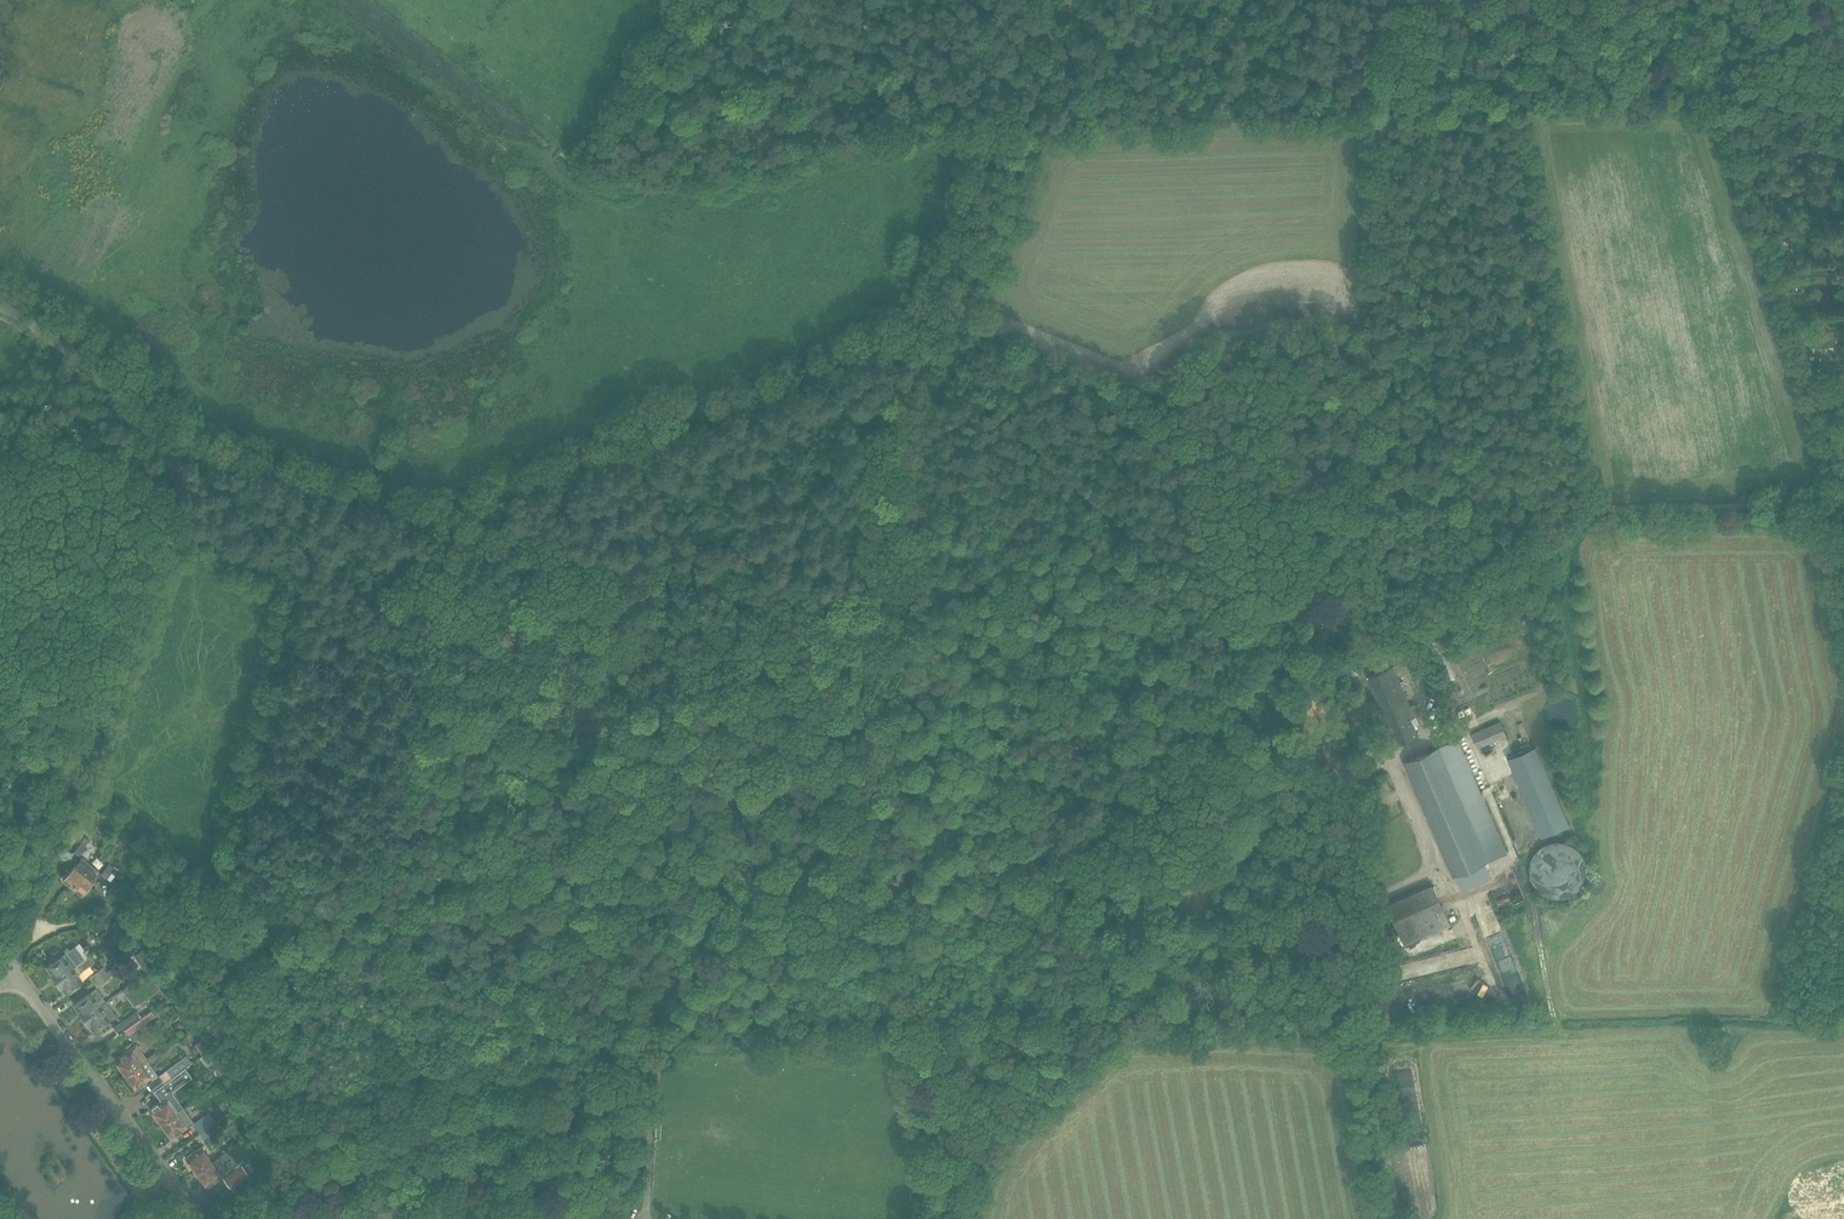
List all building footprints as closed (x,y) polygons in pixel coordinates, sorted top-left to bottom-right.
[(1393,666),(1367,676),(1397,744),(1419,735),(1415,726),(1419,724),(1416,716),(1420,714),(1416,703),(1410,706),(1393,666)] [(1500,721),(1471,734),(1478,748),(1506,736),(1500,721)] [(1460,739),(1416,758),(1405,763),(1453,875),(1508,851),(1460,739)] [(1535,746),(1508,758),(1518,781),(1545,769),(1535,746)] [(75,828),(73,839),(81,841),(83,830),(75,828)] [(84,848),(79,844),(82,841),(74,851),(79,855),(84,848)] [(1575,894),(1579,890),(1583,886),(1585,881),(1587,876),(1587,871),(1587,865),(1585,860),(1583,855),(1580,851),(1576,847),(1571,844),(1566,842),(1561,841),(1555,841),(1550,842),(1545,844),(1541,847),(1537,851),(1533,856),(1531,861),(1530,866),(1529,872),(1530,877),(1532,883),(1535,887),(1539,892),(1543,895),(1548,897),(1554,899),(1559,899),(1565,898),(1570,897),(1575,894)] [(63,880),(72,887),(90,864),(82,858),(77,864),(77,863),(63,880)] [(90,864),(72,887),(81,894),(94,877),(93,876),(98,871),(90,864)] [(114,868),(112,870),(107,867),(101,874),(106,878),(114,868)] [(1387,904),(1405,946),(1450,926),(1433,884),(1387,904)] [(118,923),(108,925),(111,937),(120,935),(118,923)] [(89,935),(80,942),(88,953),(97,946),(89,935)] [(56,980),(73,968),(85,958),(76,945),(67,952),(68,954),(65,956),(64,954),(47,967),(56,980)] [(90,955),(85,958),(73,968),(56,980),(66,993),(83,980),(78,974),(95,961),(90,955)] [(93,974),(96,980),(104,974),(100,969),(93,974)] [(1529,970),(1517,973),(1522,993),(1534,989),(1529,970)] [(107,979),(104,974),(96,980),(100,985),(107,979)] [(1498,993),(1497,980),(1480,981),(1480,993),(1498,993)] [(103,998),(96,988),(91,992),(74,1004),(84,1017),(100,1005),(98,1002),(103,998)] [(115,1015),(106,1002),(100,1005),(84,1017),(93,1030),(110,1018),(115,1015)] [(133,1024),(125,1030),(129,1035),(155,1016),(151,1011),(133,1024)] [(141,1018),(138,1013),(126,1021),(125,1020),(114,1028),(119,1034),(125,1030),(133,1024),(141,1018)] [(204,1052),(214,1047),(208,1037),(199,1042),(204,1052)] [(136,1045),(130,1049),(129,1049),(124,1053),(114,1060),(125,1075),(140,1064),(147,1059),(136,1045)] [(149,1084),(154,1091),(191,1064),(185,1057),(149,1084)] [(154,1057),(154,1065),(162,1065),(162,1058),(154,1057)] [(140,1064),(125,1075),(136,1089),(146,1082),(151,1078),(140,1064)] [(161,1101),(150,1109),(161,1123),(173,1115),(176,1113),(182,1108),(183,1107),(183,1106),(182,1107),(172,1093),(173,1090),(186,1081),(180,1073),(186,1069),(185,1068),(154,1091),(161,1101)] [(173,1115),(161,1123),(172,1138),(181,1131),(190,1125),(188,1123),(191,1120),(182,1108),(176,1113),(173,1115)] [(221,1117),(218,1113),(208,1120),(205,1116),(193,1124),(200,1134),(209,1127),(219,1120),(219,1119),(221,1117)] [(212,1133),(209,1127),(200,1134),(204,1139),(212,1133)] [(201,1147),(196,1151),(186,1158),(197,1172),(212,1162),(201,1147)] [(217,1157),(212,1162),(197,1172),(207,1187),(228,1172),(217,1157)] [(224,1179),(231,1188),(249,1175),(242,1165),(224,1179)]
